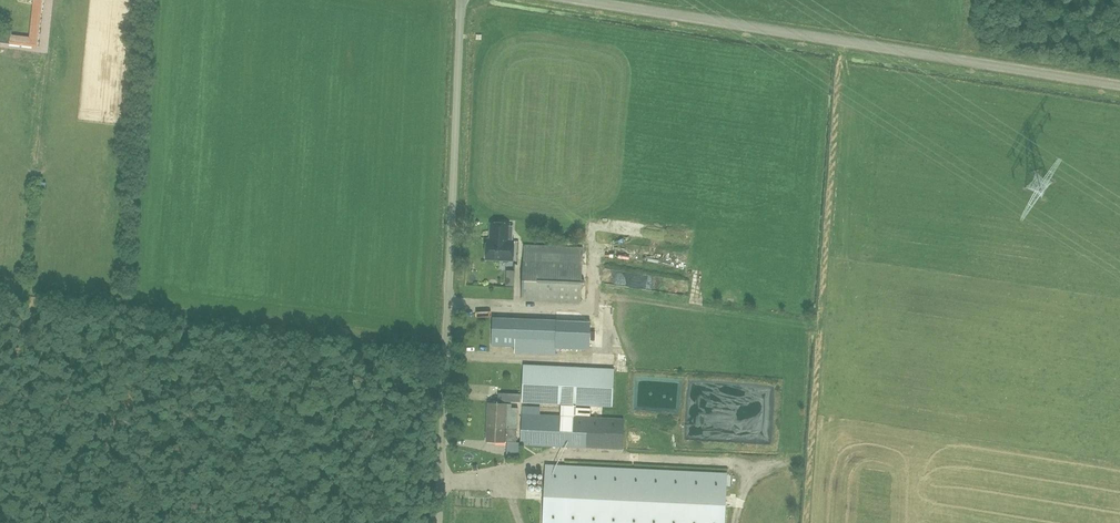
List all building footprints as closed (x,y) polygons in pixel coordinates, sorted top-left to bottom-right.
[(31,39),(10,37),(10,44),(38,47),(43,0),(35,0),(31,39)] [(508,223),(491,223),(490,234),(491,234),(491,240),(487,239),(486,258),(513,259),(512,259),(513,241),(512,241),(513,226),(508,226),(508,223)] [(686,230),(678,232),(680,242),(688,241),(686,230)] [(580,303),(583,246),(524,244),(521,300),(580,303)] [(567,315),(567,324),(584,324),(583,314),(567,315)] [(555,354),(557,319),(492,316),(490,346),(514,347),(513,353),(555,354)] [(611,406),(613,369),(524,365),(522,401),(561,403),(560,416),(535,415),(535,406),(522,406),(520,444),(622,449),(623,419),(573,417),(574,404),(611,406)] [(520,402),(521,393),(498,392),(497,400),(520,402)] [(508,412),(508,403),(488,402),(486,441),(504,441),(516,442),(517,427),(505,426),(505,412),(508,412)] [(727,473),(545,464),(542,522),(724,522),(727,473)]
